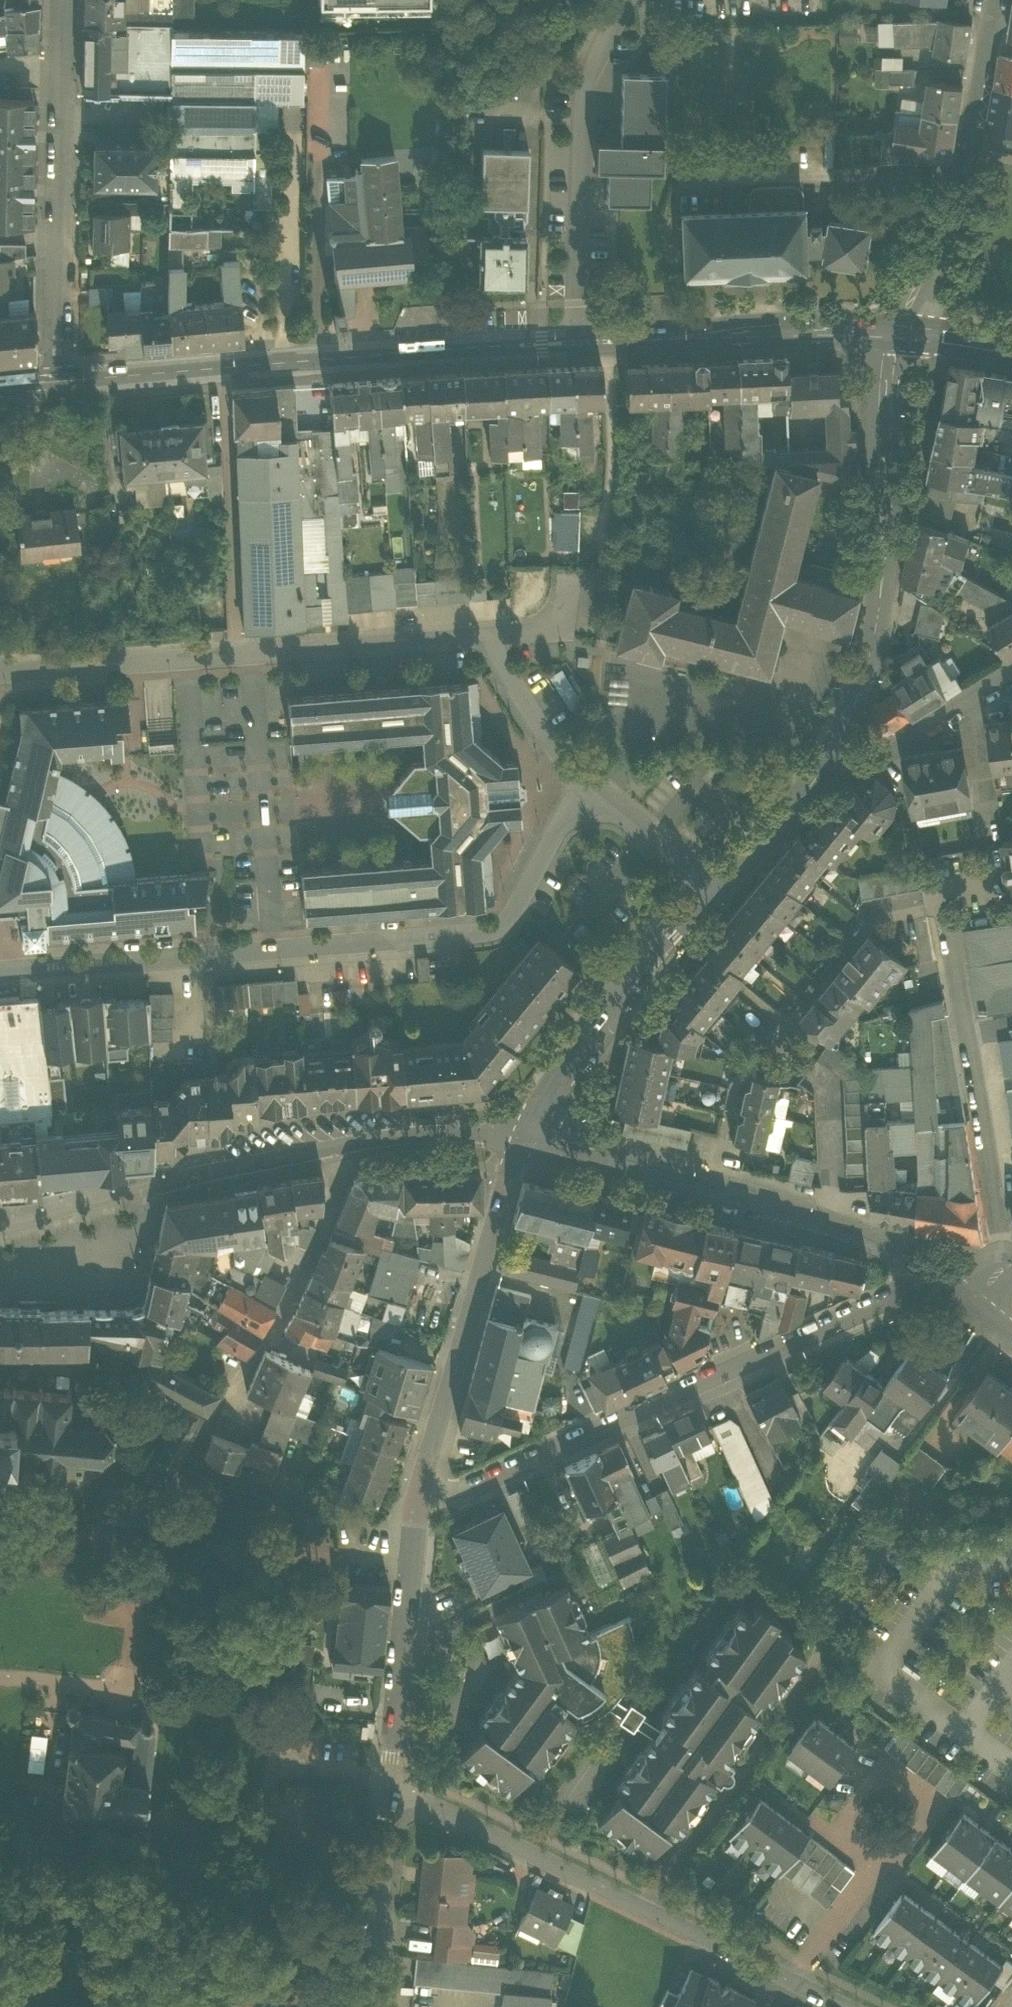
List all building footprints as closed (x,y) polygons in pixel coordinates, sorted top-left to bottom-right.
[(123,23),(123,14),(124,0),(84,0),(84,23),(123,23)] [(123,14),(131,14),(131,10),(171,10),(171,0),(124,0),(123,14)] [(41,1),(14,4),(3,6),(4,15),(0,16),(0,28),(40,22),(41,1)] [(171,25),(171,10),(131,10),(131,14),(123,14),(123,23),(171,25)] [(928,34),(937,36),(940,19),(895,21),(895,41),(928,39),(928,34)] [(972,25),(940,19),(937,36),(935,52),(967,57),(972,25)] [(881,21),(881,41),(895,41),(895,21),(881,21)] [(40,22),(0,28),(0,41),(5,40),(7,49),(40,44),(40,22)] [(839,40),(856,39),(856,22),(839,22),(839,40)] [(171,27),(171,25),(123,23),(84,23),(83,90),(83,92),(118,93),(118,92),(158,92),(170,92),(171,27)] [(857,23),(858,39),(868,39),(868,23),(857,23)] [(170,129),(255,131),(255,100),(277,100),(303,100),(303,99),(303,79),(303,65),(303,42),(303,28),(171,27),(170,92),(170,129)] [(303,65),(323,65),(323,42),(303,42),(303,65)] [(881,68),(904,68),(904,53),(881,53),(881,68)] [(1011,90),(1011,58),(999,55),(995,86),(1011,90)] [(891,83),(915,83),(915,70),(892,70),(891,83)] [(622,73),(620,142),(663,143),(665,74),(622,73)] [(303,99),(312,99),(312,79),(303,79),(303,99)] [(930,81),(925,113),(958,118),(963,86),(930,81)] [(995,86),(988,128),(995,129),(1011,132),(1011,90),(995,86)] [(32,163),(32,142),(33,142),(34,130),(33,130),(33,101),(0,100),(0,162),(32,163)] [(277,131),(277,100),(255,100),(255,131),(268,131),(277,131)] [(952,156),(958,118),(925,113),(909,112),(909,125),(899,124),(896,144),(896,148),(912,150),(952,156)] [(219,228),(253,229),(253,206),(254,175),(254,151),(254,149),(255,131),(170,129),(169,144),(169,202),(169,205),(190,206),(190,211),(190,226),(190,227),(207,228),(219,228)] [(1011,151),(1011,132),(995,129),(992,148),(1011,151)] [(255,131),(254,149),(268,149),(268,131),(255,131)] [(596,168),(608,169),(607,166),(613,166),(614,142),(596,141),(596,168)] [(662,170),(663,143),(620,142),(614,142),(613,166),(607,166),(608,169),(650,170),(662,170)] [(885,142),(882,162),(911,161),(912,150),(896,148),(896,144),(885,142)] [(155,201),(169,202),(169,144),(94,143),(94,183),(153,184),(155,201)] [(271,149),(268,149),(254,149),(254,151),(254,175),(253,206),(270,206),(271,149)] [(488,228),(492,232),(493,231),(507,231),(507,227),(507,222),(524,222),(527,219),(529,150),(482,149),(481,204),(477,204),(477,216),(488,216),(488,228)] [(361,158),(361,167),(367,237),(401,234),(401,228),(395,155),(361,158)] [(32,163),(0,162),(0,224),(31,225),(32,196),(33,196),(33,183),(32,183),(32,163)] [(331,240),(367,237),(361,167),(355,168),(356,175),(338,176),(340,200),(328,201),(330,230),(328,232),(328,236),(331,240)] [(649,204),(650,170),(608,169),(607,203),(649,204)] [(129,228),(143,229),(143,202),(116,201),(116,213),(129,213),(129,228)] [(155,212),(169,212),(169,210),(169,205),(169,202),(155,201),(155,212)] [(914,212),(923,216),(927,207),(917,203),(914,212)] [(725,273),(725,275),(768,273),(768,272),(809,270),(808,253),(826,253),(824,262),(866,268),(872,227),(831,220),(829,229),(823,230),(823,225),(813,225),(813,230),(807,230),(806,210),(682,214),(684,275),(725,273)] [(93,250),(110,251),(110,248),(129,248),(129,228),(129,213),(116,213),(94,212),(93,250)] [(168,244),(207,244),(207,228),(190,227),(190,226),(168,225),(168,244)] [(331,240),(338,281),(339,281),(354,280),(413,275),(412,268),(430,267),(427,239),(425,239),(424,226),(401,228),(401,234),(367,237),(331,240)] [(207,228),(207,244),(219,244),(219,228),(207,228)] [(509,231),(507,231),(493,231),(492,232),(491,233),(491,235),(479,235),(479,236),(478,282),(493,283),(493,284),(510,284),(510,283),(525,284),(526,236),(509,235),(509,231)] [(15,258),(26,256),(26,243),(0,243),(0,260),(15,258)] [(15,258),(0,260),(0,295),(6,295),(7,295),(7,272),(14,272),(15,258)] [(168,266),(167,306),(182,305),(181,300),(184,297),(183,266),(168,266)] [(229,296),(230,300),(240,299),(238,266),(224,267),(226,293),(229,296)] [(139,310),(140,312),(142,350),(170,347),(168,312),(155,313),(154,309),(152,308),(154,280),(141,279),(139,310)] [(339,281),(340,313),(344,313),(345,317),(354,314),(354,280),(339,281)] [(91,302),(112,302),(112,288),(91,288),(91,302)] [(243,341),(240,299),(230,300),(203,303),(202,303),(182,305),(167,306),(168,312),(170,347),(243,341)] [(138,350),(142,350),(140,312),(126,313),(125,308),(107,309),(110,342),(125,341),(126,351),(138,350)] [(34,358),(35,313),(35,311),(34,311),(34,312),(6,314),(0,314),(0,361),(34,358)] [(344,330),(343,313),(323,314),(324,331),(344,330)] [(739,396),(739,411),(755,411),(773,410),(772,358),(737,360),(739,396)] [(784,358),(772,358),(773,410),(786,409),(786,406),(788,406),(787,374),(786,358),(784,358)] [(737,360),(713,361),(715,397),(724,397),(739,396),(737,360)] [(707,361),(694,362),(696,402),(708,401),(708,398),(707,361)] [(667,363),(668,403),(683,402),(696,402),(694,362),(667,363)] [(626,365),(628,405),(653,403),(668,403),(667,363),(626,365)] [(602,366),(574,367),(575,405),(586,404),(603,404),(602,366)] [(942,414),(978,419),(986,372),(950,366),(942,414)] [(574,405),(575,405),(574,367),(547,368),(548,406),(559,405),(574,405)] [(519,369),(521,407),(532,406),(532,412),(537,412),(541,412),(541,406),(548,406),(547,368),(519,369)] [(507,455),(523,454),(521,407),(519,369),(503,370),(505,409),(507,455)] [(816,474),(842,481),(841,454),(852,454),(851,444),(857,444),(857,428),(851,429),(851,417),(845,417),(844,410),(844,405),(850,405),(849,403),(842,403),(841,372),(820,373),(820,369),(808,370),(808,373),(787,374),(788,406),(803,406),(803,411),(826,410),(827,445),(823,449),(787,451),(788,467),(816,473),(816,474)] [(461,411),(497,410),(505,409),(503,370),(459,372),(461,411)] [(458,412),(461,411),(459,372),(427,375),(430,415),(458,412)] [(1010,375),(986,372),(978,419),(982,420),(998,422),(1002,423),(1010,375)] [(421,414),(421,418),(431,418),(430,415),(427,375),(400,377),(403,415),(421,414)] [(1010,375),(1002,423),(1004,423),(1011,424),(1011,376),(1010,375)] [(404,428),(403,415),(400,377),(376,379),(380,430),(388,429),(404,428)] [(370,472),(384,471),(380,430),(376,379),(353,381),(357,432),(367,431),(370,472)] [(347,433),(357,432),(353,381),(329,383),(333,429),(334,447),(336,474),(350,473),(350,472),(347,433)] [(235,416),(244,630),(304,624),(301,571),(299,516),(297,430),(296,418),(295,385),(231,391),(232,416),(235,416)] [(739,411),(739,396),(724,397),(726,444),(741,443),(739,411)] [(683,402),(668,403),(665,454),(680,455),(683,402)] [(652,454),(665,454),(668,403),(653,403),(650,453),(652,454)] [(575,405),(574,405),(576,442),(576,450),(590,450),(592,450),(590,409),(586,409),(586,404),(575,405)] [(560,442),(576,442),(574,405),(559,405),(560,442)] [(539,454),(537,412),(532,412),(532,406),(521,407),(523,454),(539,454)] [(507,455),(505,409),(497,410),(497,418),(489,418),(491,460),(507,459),(507,455)] [(756,430),(755,411),(739,411),(741,443),(741,456),(775,464),(774,448),(760,448),(759,430),(756,430)] [(459,420),(458,412),(430,415),(431,418),(434,456),(435,475),(450,474),(448,455),(450,455),(447,421),(459,420)] [(942,414),(935,447),(976,453),(979,437),(982,420),(978,419),(942,414)] [(311,418),(296,418),(297,430),(312,430),(311,418)] [(434,456),(431,418),(421,418),(419,418),(417,418),(415,420),(415,421),(418,458),(434,456)] [(160,425),(165,475),(184,473),(185,478),(206,476),(205,465),(204,449),(208,449),(205,419),(179,421),(180,423),(160,425)] [(979,437),(990,439),(995,435),(998,422),(982,420),(979,437)] [(1011,439),(1011,424),(1004,423),(1002,433),(1005,438),(1011,439)] [(145,476),(165,475),(160,425),(141,427),(140,424),(115,427),(115,433),(110,433),(112,451),(117,451),(118,457),(122,456),(125,483),(134,482),(146,481),(145,476)] [(299,516),(322,515),(317,448),(334,447),(333,429),(312,430),(297,430),(299,516)] [(388,431),(388,429),(380,430),(384,471),(397,470),(394,434),(391,433),(388,431)] [(726,452),(741,456),(741,443),(726,444),(726,452)] [(322,515),(323,532),(325,550),(330,610),(329,610),(330,622),(348,620),(347,610),(345,582),(344,575),(340,525),(336,474),(334,447),(317,448),(322,515)] [(975,458),(976,453),(935,447),(934,452),(973,458),(975,458)] [(576,450),(577,462),(591,462),(590,450),(576,450)] [(997,460),(1006,462),(1008,452),(999,451),(997,460)] [(957,482),(968,484),(971,466),(973,458),(934,452),(928,477),(957,482)] [(650,485),(663,486),(665,454),(652,454),(650,485)] [(680,455),(665,454),(663,486),(678,487),(680,455)] [(208,505),(209,510),(223,509),(222,464),(205,465),(206,476),(208,493),(198,493),(202,495),(204,498),(206,502),(208,505)] [(794,558),(811,491),(816,474),(816,473),(788,467),(774,464),(749,563),(790,573),(794,558)] [(971,466),(968,484),(1011,491),(1011,473),(1005,471),(971,466)] [(356,471),(350,472),(350,473),(336,474),(340,525),(358,524),(356,498),(358,498),(356,471)] [(842,481),(816,474),(811,491),(838,498),(842,481)] [(186,494),(198,493),(208,493),(206,476),(185,478),(186,494)] [(928,477),(925,492),(954,498),(957,482),(928,477)] [(560,504),(576,503),(576,492),(559,492),(560,504)] [(925,492),(922,506),(951,512),(954,498),(925,492)] [(947,530),(951,512),(922,506),(919,521),(947,530)] [(511,564),(555,562),(553,526),(553,512),(539,513),(539,507),(522,508),(523,514),(508,514),(511,564)] [(16,516),(21,557),(39,555),(38,551),(80,546),(78,528),(77,528),(75,509),(16,516)] [(919,521),(911,548),(941,559),(948,531),(947,530),(919,521)] [(591,524),(553,526),(555,562),(587,560),(591,524)] [(941,559),(961,569),(971,539),(948,531),(941,559)] [(316,551),(325,550),(323,532),(314,533),(316,551)] [(727,558),(734,559),(738,544),(731,543),(727,558)] [(933,590),(937,574),(941,559),(911,548),(903,579),(933,590)] [(857,574),(794,558),(790,573),(749,563),(749,564),(748,564),(743,584),(744,585),(735,618),(672,601),(674,592),(670,591),(670,590),(650,584),(650,585),(633,580),(615,643),(635,649),(657,655),(661,643),(764,672),(780,613),(851,633),(861,593),(861,575),(857,574)] [(961,569),(941,559),(937,574),(944,577),(946,584),(958,591),(969,574),(961,569)] [(301,571),(304,624),(321,623),(320,595),(315,595),(314,570),(301,571)] [(344,575),(345,582),(369,580),(392,578),(392,571),(344,575)] [(969,574),(958,591),(995,611),(999,608),(1009,609),(1010,611),(1011,610),(1011,598),(969,574)] [(468,577),(456,578),(458,600),(469,600),(468,577)] [(392,578),(369,580),(371,608),(395,606),(395,605),(393,580),(393,578),(392,578)] [(436,602),(446,601),(445,578),(434,579),(436,602)] [(446,601),(458,600),(456,578),(445,578),(446,601)] [(395,605),(417,603),(415,580),(415,579),(393,580),(395,605)] [(417,603),(436,602),(434,579),(415,580),(417,603)] [(347,610),(371,608),(369,580),(345,582),(347,610)] [(915,632),(939,637),(945,613),(932,604),(922,602),(915,632)] [(1011,655),(1011,610),(1010,611),(988,625),(996,637),(1008,656),(1008,657),(1011,655)] [(925,648),(921,651),(928,662),(932,660),(925,648)] [(893,683),(913,716),(964,685),(956,673),(953,675),(940,655),(932,660),(928,662),(921,651),(905,661),(912,672),(893,683)] [(568,705),(578,700),(560,668),(550,674),(568,705)] [(520,820),(518,798),(507,799),(506,781),(517,780),(515,758),(501,759),(482,743),(477,681),(288,695),(291,745),(421,735),(423,760),(413,761),(395,782),(395,786),(400,791),(402,791),(402,805),(401,805),(397,810),(397,814),(418,833),(428,832),(430,857),(301,867),(305,917),(426,908),(426,906),(434,906),(434,907),(494,903),(489,841),(506,822),(520,820)] [(868,714),(884,735),(910,718),(896,696),(868,714)] [(186,897),(192,896),(190,873),(131,878),(129,863),(125,848),(122,849),(121,846),(124,845),(117,831),(109,817),(107,819),(105,816),(107,814),(97,802),(86,792),(84,794),(81,792),(83,789),(71,780),(56,773),(60,756),(102,753),(102,751),(109,750),(110,757),(123,756),(121,729),(115,729),(114,723),(129,722),(127,699),(19,707),(21,728),(21,730),(26,730),(11,793),(16,794),(10,820),(8,819),(5,823),(3,827),(3,831),(4,836),(6,836),(1,860),(12,862),(9,875),(11,876),(16,880),(20,886),(20,888),(24,888),(26,909),(27,919),(20,920),(22,943),(45,941),(44,937),(44,928),(167,919),(169,915),(169,914),(180,913),(181,926),(181,931),(195,930),(192,902),(186,903),(186,897)] [(995,778),(1011,776),(1011,719),(988,722),(995,778)] [(21,728),(4,799),(0,798),(0,911),(26,909),(24,888),(20,888),(20,886),(16,880),(11,876),(9,875),(12,862),(1,860),(6,836),(4,836),(3,831),(3,827),(5,823),(8,819),(10,820),(16,794),(11,793),(26,730),(21,730),(21,728)] [(148,740),(149,751),(174,750),(174,739),(148,740)] [(905,756),(916,813),(971,802),(960,746),(905,756)] [(820,818),(804,837),(830,859),(836,863),(847,849),(842,846),(851,836),(855,839),(864,828),(869,823),(877,830),(879,832),(887,823),(882,820),(893,807),(898,800),(895,798),(892,795),(888,792),(888,791),(873,778),(873,779),(871,778),(857,786),(845,800),(839,795),(827,809),(831,813),(824,822),(820,818)] [(520,783),(517,780),(506,781),(507,799),(518,798),(521,795),(525,795),(524,782),(520,783)] [(392,810),(397,814),(397,810),(401,805),(402,805),(402,791),(400,791),(395,786),(395,782),(390,788),(385,788),(387,810),(392,810)] [(895,814),(893,807),(882,820),(887,823),(895,814)] [(869,823),(864,828),(871,834),(877,830),(869,823)] [(798,897),(830,859),(804,837),(798,832),(776,859),(765,873),(767,874),(761,881),(759,879),(702,949),(708,953),(737,977),(785,919),(782,916),(796,899),(799,901),(801,899),(798,897)] [(1004,841),(1006,860),(1011,864),(1011,870),(1011,840),(1004,841)] [(859,876),(863,898),(921,888),(917,865),(859,876)] [(208,872),(190,873),(192,896),(203,895),(208,872)] [(785,919),(799,901),(796,899),(782,916),(785,919)] [(44,928),(44,937),(181,926),(180,913),(169,914),(169,915),(167,919),(44,928)] [(977,984),(1011,974),(1011,925),(992,928),(970,931),(977,984)] [(539,937),(474,1015),(510,1045),(519,1035),(521,1037),(528,1029),(524,1025),(529,1020),(533,1023),(559,992),(555,988),(560,982),(564,986),(578,969),(539,937)] [(837,977),(865,999),(870,1003),(891,977),(897,976),(907,964),(894,954),(889,955),(869,938),(867,940),(837,977)] [(700,963),(729,986),(737,977),(708,953),(700,963)] [(416,957),(418,980),(430,979),(428,956),(416,957)] [(659,1027),(656,1044),(629,1038),(628,1040),(630,1040),(629,1049),(626,1048),(623,1062),(623,1064),(625,1065),(623,1073),(621,1072),(617,1088),(620,1089),(618,1097),(616,1096),(612,1112),(626,1115),(656,1122),(656,1121),(657,1119),(653,1118),(658,1097),(662,1098),(662,1096),(658,1095),(663,1073),(667,1074),(668,1071),(664,1071),(668,1049),(673,1050),(673,1049),(693,1053),(696,1041),(703,1031),(700,1029),(716,1010),(719,1013),(720,1011),(717,1009),(732,990),(735,993),(736,992),(729,986),(700,963),(667,1003),(676,1011),(670,1018),(662,1016),(661,1018),(664,1019),(662,1028),(659,1027)] [(1011,1005),(1011,974),(977,984),(981,1009),(1011,1005)] [(296,977),(283,978),(285,1002),(298,1001),(297,992),(296,977)] [(858,1007),(865,999),(837,977),(824,992),(813,1006),(803,1018),(830,1041),(837,1033),(839,1028),(848,1020),(854,1009),(858,1007)] [(249,1004),(249,1006),(285,1002),(283,978),(247,982),(249,1004)] [(216,982),(216,1006),(249,1004),(247,982),(247,980),(216,982)] [(336,988),(338,1009),(348,1008),(346,988),(336,988)] [(298,1001),(299,1012),(309,1011),(308,991),(297,992),(298,1001)] [(173,993),(149,993),(149,998),(150,1037),(150,1040),(172,1039),(172,1015),(173,1015),(173,993)] [(131,1038),(150,1037),(149,998),(116,1001),(116,995),(103,996),(106,1036),(131,1034),(131,1038)] [(68,999),(74,1047),(106,1044),(106,1036),(103,996),(68,999)] [(920,1170),(919,1188),(918,1226),(984,1237),(966,1118),(961,1119),(943,1014),(947,1013),(944,997),(911,1006),(914,1065),(916,1097),(917,1118),(919,1148),(920,1170)] [(35,1134),(35,1132),(49,1130),(48,1123),(53,1122),(45,1056),(40,1006),(39,998),(0,1001),(0,1138),(35,1134)] [(57,1004),(40,1006),(45,1056),(58,1055),(74,1053),(74,1047),(68,999),(57,1000),(57,1004)] [(517,1051),(510,1045),(474,1015),(468,1023),(472,1026),(461,1041),(459,1041),(459,1048),(451,1048),(451,1041),(430,1043),(430,1044),(401,1046),(401,1047),(404,1092),(418,1091),(419,1095),(485,1090),(492,1082),(490,1080),(505,1062),(507,1064),(517,1051)] [(374,1039),(374,1035),(379,1034),(380,1031),(381,1028),(380,1025),(378,1024),(378,1018),(371,1018),(371,1023),(369,1025),(367,1028),(368,1039),(351,1047),(351,1052),(355,1099),(359,1099),(359,1098),(376,1097),(380,1094),(384,1093),(387,1100),(388,1099),(389,1096),(405,1095),(404,1092),(401,1047),(379,1041),(374,1039)] [(1000,1036),(1011,1035),(1011,1026),(999,1027),(1000,1036)] [(150,1040),(150,1037),(131,1038),(131,1034),(106,1036),(106,1044),(107,1050),(107,1059),(128,1057),(126,1042),(150,1041),(150,1040)] [(1005,1075),(1011,1074),(1011,1039),(1000,1041),(1005,1075)] [(826,1066),(842,1078),(845,1078),(866,1067),(836,1043),(835,1045),(830,1041),(816,1059),(825,1066),(826,1066)] [(74,1047),(74,1053),(107,1050),(106,1044),(74,1047)] [(265,1062),(253,1063),(257,1111),(265,1110),(269,1106),(306,1103),(302,1055),(302,1051),(296,1052),(282,1053),(282,1057),(270,1058),(265,1059),(265,1062)] [(351,1052),(327,1054),(331,1101),(355,1099),(351,1052)] [(270,1054),(253,1055),(253,1063),(265,1062),(265,1059),(270,1058),(270,1054)] [(327,1054),(302,1055),(306,1103),(331,1101),(327,1054)] [(60,1075),(58,1055),(45,1056),(53,1122),(48,1123),(49,1130),(62,1128),(60,1110),(67,1110),(64,1074),(60,1075)] [(258,1114),(257,1111),(253,1063),(253,1055),(241,1056),(228,1071),(228,1073),(218,1074),(219,1136),(233,1120),(253,1119),(258,1114)] [(866,1077),(868,1099),(885,1098),(885,1099),(916,1097),(914,1065),(866,1067),(866,1077)] [(207,1137),(219,1136),(218,1074),(206,1074),(206,1076),(207,1137)] [(740,1107),(743,1108),(771,1114),(774,1099),(779,1096),(782,1082),(750,1075),(749,1085),(744,1089),(740,1107)] [(151,1099),(152,1106),(153,1159),(170,1158),(187,1138),(207,1137),(206,1076),(185,1078),(169,1097),(151,1099)] [(866,1077),(845,1078),(842,1078),(847,1173),(870,1172),(866,1077)] [(887,1120),(885,1099),(885,1098),(868,1099),(868,1121),(887,1120)] [(117,1134),(106,1136),(109,1164),(153,1160),(153,1159),(152,1106),(115,1109),(117,1134)] [(775,1115),(771,1114),(743,1108),(741,1117),(737,1120),(732,1140),(764,1147),(767,1131),(772,1128),(775,1115)] [(652,1139),(686,1147),(691,1128),(656,1121),(656,1122),(626,1115),(622,1132),(652,1139)] [(917,1118),(902,1119),(904,1149),(919,1148),(917,1118)] [(902,1119),(887,1120),(868,1121),(872,1182),(872,1183),(874,1183),(890,1185),(889,1176),(892,1176),(891,1150),(904,1149),(902,1119)] [(92,1165),(99,1165),(97,1136),(63,1139),(62,1128),(49,1130),(35,1132),(35,1134),(40,1188),(74,1181),(73,1176),(84,1175),(92,1165)] [(40,1190),(40,1188),(35,1134),(0,1138),(0,1193),(40,1190)] [(99,1165),(109,1164),(106,1136),(97,1136),(99,1165)] [(788,1179),(811,1184),(817,1159),(793,1154),(788,1179)] [(154,1169),(153,1160),(109,1164),(99,1165),(92,1165),(84,1175),(98,1174),(98,1175),(122,1173),(122,1172),(154,1169)] [(351,1184),(350,1187),(401,1193),(401,1173),(358,1174),(354,1178),(352,1185),(351,1184)] [(412,1208),(425,1208),(440,1208),(440,1173),(401,1173),(401,1193),(402,1207),(412,1207),(412,1208)] [(440,1173),(440,1208),(458,1208),(480,1207),(480,1173),(440,1173)] [(290,1181),(294,1211),(321,1208),(322,1175),(290,1179),(289,1179),(290,1181)] [(257,1189),(262,1220),(283,1217),(294,1215),(294,1211),(290,1181),(257,1185),(257,1189)] [(585,1239),(588,1228),(595,1201),(523,1182),(513,1220),(537,1226),(556,1231),(585,1239)] [(874,1219),(905,1224),(906,1187),(890,1185),(874,1183),(874,1190),(874,1217),(874,1219)] [(402,1207),(401,1193),(350,1187),(336,1221),(367,1234),(369,1231),(377,1211),(391,1216),(388,1229),(415,1231),(413,1220),(412,1208),(412,1207),(402,1207)] [(905,1224),(918,1226),(919,1188),(906,1187),(905,1224)] [(257,1189),(221,1195),(222,1204),(163,1214),(157,1243),(192,1245),(213,1246),(233,1243),(265,1238),(262,1220),(257,1189)] [(166,1203),(163,1214),(222,1204),(221,1195),(166,1203)] [(597,1195),(595,1201),(588,1228),(601,1232),(621,1237),(630,1203),(597,1195)] [(692,1266),(710,1270),(722,1273),(723,1269),(733,1229),(705,1222),(687,1218),(644,1207),(633,1249),(655,1255),(693,1264),(692,1266)] [(319,1212),(321,1208),(294,1211),(294,1215),(295,1223),(306,1225),(307,1214),(319,1212)] [(412,1208),(413,1220),(429,1220),(428,1214),(425,1208),(412,1208)] [(442,1231),(440,1208),(425,1208),(428,1214),(429,1220),(430,1232),(442,1231)] [(454,1214),(458,1208),(440,1208),(442,1231),(454,1230),(454,1214)] [(285,1227),(283,1217),(262,1220),(265,1238),(266,1244),(283,1254),(279,1228),(285,1227)] [(363,1246),(367,1234),(336,1221),(330,1237),(362,1246),(363,1246)] [(298,1243),(304,1246),(313,1226),(306,1225),(295,1223),(298,1243)] [(556,1231),(537,1226),(534,1236),(548,1240),(546,1250),(551,1251),(556,1231)] [(584,1246),(597,1250),(601,1232),(588,1228),(585,1239),(584,1246)] [(723,1269),(754,1276),(764,1236),(733,1229),(723,1269)] [(444,1264),(464,1269),(469,1249),(454,1246),(454,1234),(454,1230),(442,1231),(443,1240),(443,1243),(444,1264)] [(393,1238),(369,1231),(367,1234),(363,1246),(380,1251),(381,1246),(390,1248),(393,1238)] [(551,1251),(548,1263),(543,1281),(573,1289),(577,1270),(584,1246),(585,1239),(556,1231),(551,1251)] [(471,1242),(454,1234),(454,1246),(469,1249),(471,1242)] [(764,1236),(754,1276),(785,1283),(786,1283),(787,1276),(795,1243),(764,1236)] [(323,1248),(318,1261),(323,1263),(319,1275),(347,1285),(362,1246),(330,1237),(326,1250),(323,1248)] [(254,1245),(262,1250),(266,1244),(265,1238),(233,1243),(238,1248),(254,1245)] [(429,1248),(429,1259),(444,1264),(443,1243),(443,1240),(430,1240),(429,1248)] [(151,1274),(189,1282),(190,1282),(191,1267),(192,1245),(157,1243),(157,1242),(150,1274),(151,1274)] [(227,1282),(251,1295),(261,1277),(232,1261),(233,1243),(213,1246),(212,1269),(212,1273),(227,1282)] [(232,1261),(261,1277),(263,1274),(264,1274),(273,1256),(262,1250),(254,1245),(238,1248),(233,1243),(232,1261)] [(795,1243),(787,1276),(799,1279),(829,1286),(830,1284),(837,1253),(795,1243)] [(192,1245),(191,1267),(212,1269),(213,1246),(192,1245)] [(285,1255),(298,1261),(302,1251),(290,1245),(285,1255)] [(418,1256),(429,1259),(429,1248),(417,1245),(418,1256)] [(387,1297),(405,1302),(415,1274),(397,1268),(402,1252),(390,1248),(381,1246),(380,1251),(378,1258),(375,1268),(368,1291),(387,1297)] [(577,1270),(591,1273),(597,1250),(584,1246),(577,1270)] [(418,1256),(402,1252),(397,1268),(415,1274),(418,1256)] [(500,1270),(543,1281),(548,1263),(504,1252),(500,1270)] [(869,1261),(837,1253),(830,1284),(861,1291),(869,1261)] [(693,1264),(655,1255),(650,1274),(675,1281),(706,1288),(710,1270),(692,1266),(693,1264)] [(313,1273),(319,1275),(323,1263),(318,1261),(313,1273)] [(188,1286),(214,1303),(227,1282),(212,1273),(212,1269),(191,1267),(190,1282),(189,1282),(188,1286)] [(718,1291),(722,1273),(710,1270),(706,1288),(718,1291)] [(306,1289),(341,1303),(345,1293),(348,1285),(347,1285),(319,1275),(313,1273),(306,1289)] [(174,1316),(179,1318),(185,1300),(188,1286),(189,1282),(151,1274),(144,1304),(162,1311),(174,1316)] [(251,1295),(273,1306),(284,1285),(264,1274),(263,1274),(261,1277),(251,1295)] [(774,1329),(785,1283),(754,1276),(747,1306),(764,1310),(757,1337),(774,1329)] [(796,1290),(799,1279),(787,1276),(786,1283),(785,1283),(774,1329),(799,1318),(805,1292),(796,1290)] [(711,1310),(718,1291),(706,1288),(675,1281),(670,1300),(676,1302),(668,1331),(669,1332),(683,1361),(700,1353),(707,1324),(695,1321),(699,1307),(711,1311),(711,1310)] [(214,1303),(220,1306),(258,1330),(273,1306),(251,1295),(227,1282),(214,1303)] [(748,1287),(728,1282),(723,1302),(744,1306),(748,1287)] [(367,1290),(348,1285),(345,1293),(351,1295),(346,1307),(352,1309),(360,1311),(367,1290)] [(525,1415),(531,1417),(544,1367),(551,1369),(561,1331),(554,1329),(555,1324),(524,1316),(530,1294),(496,1285),(469,1387),(504,1396),(500,1409),(518,1413),(525,1415)] [(199,1315),(211,1321),(220,1306),(214,1303),(188,1286),(185,1300),(202,1309),(199,1315)] [(306,1289),(296,1310),(317,1314),(314,1327),(332,1332),(334,1333),(344,1336),(347,1328),(352,1309),(346,1307),(340,1305),(341,1303),(306,1289)] [(581,1370),(602,1297),(582,1292),(561,1365),(581,1370)] [(351,1295),(345,1293),(341,1303),(340,1305),(346,1307),(351,1295)] [(381,1318),(398,1323),(405,1302),(387,1297),(381,1318)] [(202,1309),(185,1300),(179,1318),(193,1326),(194,1324),(199,1315),(202,1309)] [(160,1341),(161,1328),(162,1311),(144,1304),(131,1308),(88,1308),(86,1339),(124,1349),(125,1350),(145,1354),(159,1357),(165,1342),(160,1341)] [(244,1352),(258,1330),(220,1306),(211,1321),(225,1328),(218,1339),(223,1342),(244,1352)] [(75,1347),(76,1309),(57,1309),(39,1309),(39,1307),(19,1307),(0,1307),(0,1351),(39,1351),(39,1348),(75,1347)] [(88,1308),(76,1309),(75,1347),(86,1347),(86,1339),(88,1308)] [(347,1328),(354,1330),(361,1312),(360,1311),(352,1309),(347,1328)] [(284,1329),(306,1341),(314,1327),(317,1314),(296,1310),(284,1329)] [(174,1316),(162,1311),(161,1328),(171,1329),(174,1316)] [(367,1329),(400,1339),(404,1325),(398,1323),(381,1318),(372,1315),(367,1329)] [(332,1332),(314,1327),(306,1341),(312,1345),(315,1344),(326,1348),(332,1332)] [(355,1339),(365,1342),(368,1334),(354,1330),(347,1328),(344,1336),(355,1339)] [(676,1365),(683,1361),(669,1332),(662,1336),(676,1365)] [(614,1361),(630,1395),(663,1379),(656,1363),(666,1358),(658,1340),(637,1350),(635,1345),(623,1350),(626,1355),(614,1361)] [(178,1343),(165,1342),(159,1357),(176,1364),(178,1343)] [(390,1402),(414,1412),(431,1364),(377,1346),(362,1391),(368,1393),(390,1402)] [(587,1354),(595,1370),(610,1363),(603,1347),(587,1354)] [(906,1397),(922,1410),(949,1374),(912,1347),(886,1383),(906,1397)] [(872,1350),(855,1363),(867,1372),(869,1370),(880,1355),(872,1350)] [(274,1404),(278,1406),(283,1394),(284,1395),(297,1365),(286,1360),(265,1351),(247,1393),(261,1399),(274,1404)] [(135,1372),(205,1408),(217,1390),(158,1360),(159,1357),(145,1354),(135,1372)] [(846,1400),(867,1372),(855,1363),(846,1356),(825,1385),(846,1400)] [(312,1371),(341,1381),(346,1368),(315,1358),(312,1367),(312,1371)] [(604,1407),(630,1395),(614,1361),(610,1363),(595,1370),(588,1373),(594,1384),(604,1407)] [(310,1370),(297,1365),(284,1395),(283,1394),(278,1406),(292,1411),(302,1389),(310,1370)] [(788,1371),(798,1391),(811,1385),(800,1365),(788,1371)] [(853,1433),(869,1411),(874,1404),(890,1417),(906,1397),(886,1383),(869,1370),(867,1372),(846,1400),(833,1417),(853,1433)] [(1011,1430),(1011,1389),(987,1370),(956,1412),(1001,1446),(1011,1430)] [(745,1394),(768,1438),(770,1437),(767,1432),(795,1417),(798,1423),(800,1421),(799,1420),(787,1396),(777,1377),(745,1394)] [(63,1483),(65,1480),(62,1476),(62,1470),(80,1472),(80,1474),(82,1474),(82,1461),(83,1461),(83,1456),(98,1457),(99,1462),(102,1461),(100,1457),(109,1449),(113,1451),(114,1449),(110,1447),(112,1436),(116,1435),(115,1432),(111,1433),(104,1425),(106,1421),(104,1420),(101,1423),(87,1422),(88,1417),(87,1417),(87,1404),(69,1402),(70,1388),(67,1388),(66,1392),(42,1390),(42,1386),(39,1386),(38,1390),(15,1389),(15,1384),(12,1384),(11,1388),(0,1387),(0,1473),(5,1473),(5,1478),(8,1478),(9,1474),(28,1475),(29,1476),(28,1477),(30,1480),(35,1476),(59,1478),(63,1483)] [(585,1388),(595,1411),(604,1407),(594,1384),(585,1388)] [(494,1433),(497,1421),(500,1409),(504,1396),(469,1387),(468,1386),(458,1424),(494,1433)] [(314,1394),(302,1389),(292,1411),(297,1413),(305,1416),(314,1394)] [(810,1415),(798,1391),(787,1396),(799,1420),(810,1415)] [(368,1407),(385,1413),(390,1402),(368,1393),(362,1407),(368,1409),(368,1407)] [(555,1394),(550,1393),(545,1395),(542,1398),(541,1403),(541,1407),(546,1411),(551,1411),(555,1411),(558,1407),(559,1402),(558,1397),(555,1394)] [(922,1410),(906,1397),(890,1417),(888,1421),(904,1434),(923,1410),(922,1410)] [(282,1451),(288,1435),(297,1413),(292,1411),(278,1406),(274,1404),(258,1444),(282,1451)] [(888,1421),(890,1417),(874,1404),(869,1411),(886,1423),(888,1421)] [(177,1463),(178,1463),(202,1414),(185,1405),(157,1452),(177,1463)] [(665,1427),(676,1451),(690,1446),(709,1436),(695,1406),(663,1421),(665,1427)] [(349,1432),(358,1436),(368,1409),(362,1407),(358,1418),(350,1415),(345,1431),(349,1432)] [(368,1409),(358,1436),(395,1449),(405,1421),(385,1413),(368,1407),(368,1409)] [(518,1413),(500,1409),(497,1421),(515,1426),(518,1413)] [(288,1435),(300,1439),(308,1417),(305,1416),(297,1413),(288,1435)] [(712,1426),(755,1523),(771,1501),(733,1416),(712,1426)] [(320,1421),(308,1417),(300,1439),(311,1443),(320,1421)] [(770,1437),(798,1423),(795,1417),(767,1432),(770,1437)] [(689,1479),(689,1478),(676,1451),(665,1427),(642,1438),(655,1467),(660,1464),(671,1487),(689,1479)] [(833,1452),(840,1443),(824,1431),(817,1440),(833,1452)] [(348,1462),(357,1437),(358,1436),(349,1432),(339,1458),(348,1462)] [(237,1469),(240,1459),(244,1447),(211,1435),(203,1456),(237,1469)] [(361,1439),(352,1463),(385,1475),(395,1449),(358,1436),(357,1437),(361,1439)] [(709,1436),(690,1446),(695,1458),(715,1449),(709,1436)] [(357,1437),(348,1462),(352,1463),(361,1439),(357,1437)] [(597,1452),(611,1483),(630,1474),(633,1473),(619,1442),(597,1452)] [(249,1449),(244,1447),(240,1459),(248,1462),(248,1460),(263,1466),(263,1467),(274,1471),(282,1451),(258,1444),(251,1443),(249,1449)] [(695,1458),(690,1446),(676,1451),(689,1478),(702,1472),(695,1458)] [(903,1463),(933,1484),(945,1467),(916,1446),(903,1463)] [(873,1473),(888,1484),(903,1463),(882,1447),(866,1468),(873,1473)] [(143,1476),(189,1493),(197,1472),(178,1463),(177,1463),(157,1452),(143,1476)] [(604,1503),(617,1497),(611,1483),(597,1452),(565,1467),(572,1483),(578,1496),(585,1511),(604,1503)] [(348,1462),(339,1487),(343,1488),(352,1463),(348,1462)] [(375,1503),(385,1475),(352,1463),(343,1488),(339,1487),(338,1489),(375,1503)] [(259,1477),(270,1481),(274,1471),(263,1467),(259,1477)] [(702,1472),(689,1478),(689,1479),(693,1487),(706,1481),(702,1472)] [(855,1498),(870,1508),(888,1484),(873,1473),(855,1498)] [(641,1499),(630,1474),(611,1483),(617,1497),(629,1522),(648,1513),(641,1499)] [(571,1499),(578,1496),(572,1483),(565,1486),(571,1499)] [(661,1507),(671,1528),(683,1522),(667,1488),(654,1493),(661,1507)] [(516,1513),(526,1508),(517,1489),(507,1493),(516,1513)] [(661,1507),(654,1493),(641,1499),(648,1513),(661,1507)] [(619,1573),(622,1582),(651,1569),(635,1534),(629,1522),(617,1497),(604,1503),(616,1530),(602,1537),(619,1573)] [(526,1508),(516,1513),(520,1522),(530,1518),(526,1508)] [(456,1530),(460,1540),(466,1553),(465,1554),(472,1570),(481,1589),(517,1572),(528,1567),(501,1509),(456,1530)] [(648,1513),(629,1522),(635,1534),(653,1526),(648,1513)] [(581,1546),(598,1583),(619,1573),(602,1537),(581,1546)] [(462,1574),(472,1570),(465,1554),(466,1553),(460,1540),(449,1545),(462,1574)] [(539,1562),(528,1567),(517,1572),(523,1585),(545,1575),(539,1562)] [(333,1663),(381,1668),(389,1587),(341,1582),(333,1663)] [(565,1733),(575,1720),(608,1676),(589,1635),(583,1621),(584,1617),(575,1596),(571,1594),(566,1584),(532,1599),(533,1601),(529,1603),(528,1601),(495,1616),(499,1627),(498,1631),(508,1652),(512,1654),(517,1666),(502,1686),(503,1692),(491,1709),(484,1710),(478,1719),(490,1728),(529,1757),(541,1766),(547,1757),(546,1751),(559,1733),(565,1733)] [(666,1719),(660,1728),(653,1737),(651,1736),(643,1748),(643,1754),(631,1771),(625,1772),(615,1785),(627,1793),(666,1822),(678,1831),(688,1818),(687,1812),(699,1795),(706,1794),(714,1782),(720,1787),(723,1783),(726,1784),(731,1783),(733,1781),(734,1777),(733,1774),(732,1772),(734,1768),(723,1760),(732,1748),(731,1742),(744,1725),(750,1724),(759,1711),(752,1706),(759,1695),(767,1701),(776,1688),(775,1682),(788,1665),(794,1664),(804,1652),(785,1637),(789,1631),(775,1621),(778,1618),(757,1602),(750,1612),(741,1605),(731,1618),(732,1624),(719,1641),(713,1642),(704,1655),(708,1658),(716,1664),(709,1674),(700,1668),(696,1665),(687,1678),(688,1684),(675,1701),(669,1702),(660,1715),(666,1719)] [(599,1714),(608,1707),(616,1699),(623,1690),(631,1672),(635,1653),(633,1634),(627,1617),(589,1635),(608,1676),(575,1720),(579,1723),(589,1719),(599,1714)] [(314,1643),(287,1640),(285,1657),(312,1660),(314,1643)] [(708,1658),(700,1668),(709,1674),(716,1664),(708,1658)] [(635,1725),(651,1736),(653,1737),(660,1728),(642,1716),(644,1712),(630,1703),(628,1707),(616,1699),(608,1707),(622,1716),(619,1720),(633,1729),(635,1725)] [(70,1744),(96,1747),(98,1732),(108,1734),(111,1724),(114,1724),(114,1719),(80,1714),(80,1710),(77,1706),(73,1705),(69,1706),(66,1710),(66,1715),(69,1718),(73,1719),(70,1744)] [(810,1763),(811,1764),(836,1730),(816,1714),(791,1749),(794,1751),(810,1763)] [(138,1723),(124,1721),(123,1726),(126,1726),(124,1737),(136,1739),(132,1780),(149,1783),(154,1729),(152,1729),(154,1726),(154,1722),(152,1719),(150,1717),(147,1716),(142,1717),(140,1720),(138,1723)] [(111,1724),(108,1734),(124,1737),(126,1726),(123,1726),(124,1721),(114,1719),(114,1724),(111,1724)] [(526,1761),(529,1757),(490,1728),(487,1731),(482,1728),(460,1757),(472,1767),(479,1766),(496,1779),(497,1785),(509,1794),(531,1764),(526,1761)] [(887,1748),(897,1755),(911,1736),(901,1729),(887,1748)] [(857,1745),(836,1730),(811,1764),(812,1765),(828,1777),(831,1779),(857,1745)] [(897,1755),(907,1762),(920,1743),(911,1736),(897,1755)] [(907,1762),(916,1769),(930,1750),(920,1743),(907,1762)] [(145,1815),(149,1783),(132,1780),(119,1779),(122,1751),(96,1747),(70,1744),(62,1804),(137,1814),(145,1815)] [(916,1769),(926,1776),(939,1758),(930,1750),(916,1769)] [(810,1763),(794,1751),(787,1760),(803,1772),(810,1763)] [(926,1776),(935,1783),(949,1765),(939,1758),(926,1776)] [(828,1777),(812,1765),(807,1773),(823,1784),(828,1777)] [(935,1783),(945,1790),(959,1772),(949,1765),(935,1783)] [(945,1790),(955,1798),(968,1779),(959,1772),(945,1790)] [(664,1826),(666,1822),(627,1793),(624,1797),(619,1793),(597,1823),(610,1832),(616,1831),(633,1844),(634,1850),(647,1860),(669,1830),(664,1826)] [(744,1846),(745,1847),(774,1808),(773,1807),(758,1796),(759,1795),(757,1794),(727,1835),(728,1836),(729,1835),(744,1846)] [(999,1817),(1007,1807),(997,1800),(990,1809),(999,1817)] [(760,1858),(761,1859),(791,1820),(789,1819),(789,1820),(775,1809),(774,1808),(745,1847),(746,1848),(761,1858),(760,1858)] [(950,1860),(951,1861),(980,1822),(979,1821),(964,1810),(965,1809),(963,1808),(933,1849),(934,1850),(935,1849),(950,1860)] [(792,1821),(791,1820),(761,1859),(763,1860),(778,1871),(777,1872),(778,1873),(780,1871),(794,1852),(808,1833),(808,1832),(807,1831),(806,1832),(792,1821)] [(966,1874),(967,1874),(997,1833),(996,1834),(981,1823),(980,1822),(951,1861),(952,1862),(967,1873),(966,1874)] [(794,1852),(803,1859),(817,1840),(808,1833),(794,1852)] [(984,1886),(1011,1848),(1011,1846),(1011,1845),(1011,1846),(997,1835),(998,1834),(997,1833),(967,1874),(968,1875),(968,1874),(983,1884),(983,1885),(984,1886)] [(803,1859),(814,1866),(827,1847),(817,1840),(803,1859)] [(814,1866),(823,1873),(837,1855),(827,1847),(814,1866)] [(1000,1899),(1011,1882),(1011,1848),(984,1886),(985,1886),(1000,1897),(999,1898),(1000,1899)] [(935,1849),(934,1850),(927,1860),(943,1872),(951,1861),(950,1860),(935,1849)] [(435,1919),(453,1920),(458,1875),(468,1876),(470,1856),(425,1851),(417,1917),(435,1919)] [(780,1871),(790,1878),(803,1859),(794,1852),(780,1871)] [(823,1873),(833,1881),(846,1862),(837,1855),(823,1873)] [(790,1878),(800,1885),(814,1866),(803,1859),(790,1878)] [(833,1881),(842,1888),(856,1869),(846,1862),(833,1881)] [(952,1862),(946,1871),(960,1882),(966,1874),(967,1873),(952,1862)] [(800,1885),(809,1892),(823,1873),(814,1866),(800,1885)] [(809,1892),(819,1899),(833,1881),(823,1873),(809,1892)] [(968,1875),(967,1874),(960,1884),(975,1895),(983,1885),(983,1884),(968,1874),(968,1875)] [(463,1922),(468,1876),(458,1875),(453,1920),(463,1922)] [(819,1899),(828,1906),(842,1888),(833,1881),(819,1899)] [(1000,1899),(1001,1898),(1011,1906),(1011,1882),(1000,1899)] [(520,1920),(557,1939),(570,1915),(575,1906),(538,1887),(520,1920)] [(875,1929),(892,1941),(920,1903),(903,1890),(875,1929)] [(892,1941),(908,1953),(937,1915),(920,1903),(892,1941)] [(556,1943),(576,1953),(584,1921),(570,1915),(557,1939),(556,1943)] [(908,1953),(925,1966),(953,1927),(937,1915),(908,1953)] [(435,1919),(431,1957),(458,1960),(463,1922),(453,1920),(435,1919)] [(467,1922),(463,1922),(458,1960),(471,1962),(473,1942),(475,1932),(467,1922)] [(925,1966),(941,1978),(970,1939),(953,1927),(925,1966)] [(941,1978),(958,1990),(986,1951),(970,1939),(941,1978)] [(473,1942),(471,1962),(488,1963),(496,1964),(498,1944),(473,1942)] [(1002,1963),(986,1951),(958,1990),(975,2003),(993,1977),(1003,1964),(1002,1963)] [(471,1962),(458,1960),(431,1957),(416,1956),(414,1982),(503,1992),(504,1990),(506,1965),(496,1964),(488,1963),(471,1962)] [(1003,1984),(1011,1972),(1011,1960),(1007,1957),(1002,1963),(1003,1964),(993,1977),(1003,1984)] [(506,1965),(504,1990),(549,1995),(551,1970),(506,1965)] [(753,1998),(752,1997),(750,2001),(735,1994),(737,1990),(726,1984),(724,1988),(717,1985),(719,1981),(707,1975),(705,1980),(691,1973),(693,1968),(691,1968),(679,1994),(672,2006),(749,2006),(753,1998)] [(958,1990),(941,1978),(934,1987),(951,2000),(958,1990)] [(679,1994),(668,1989),(659,2006),(672,2006),(679,1994)] [(549,1995),(504,1990),(503,1992),(502,2006),(547,2006),(549,1995)]
